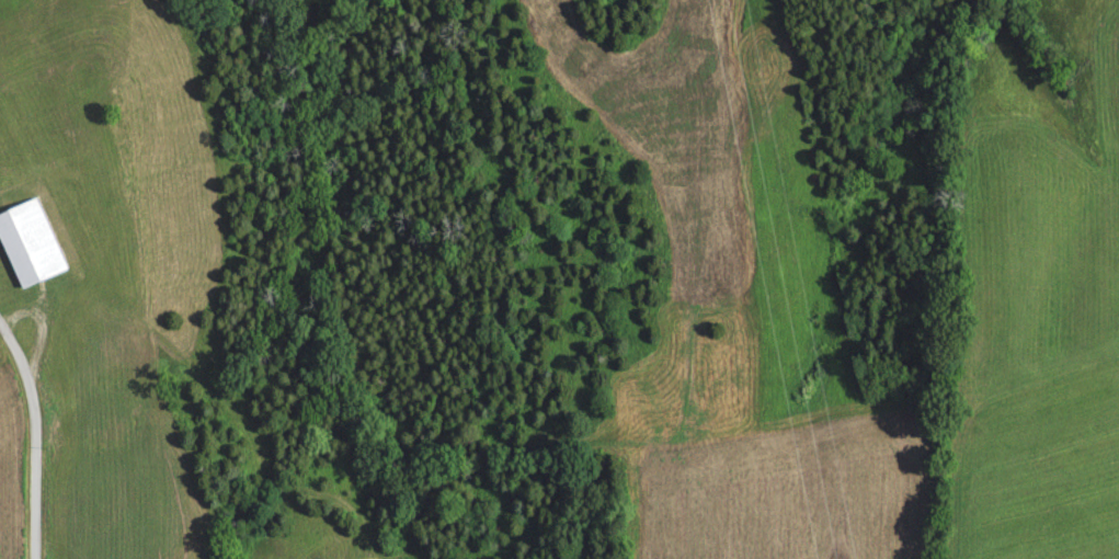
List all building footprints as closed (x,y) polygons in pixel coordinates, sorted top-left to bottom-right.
[(22,296),(67,277),(37,205),(0,220),(0,243),(22,296)]
